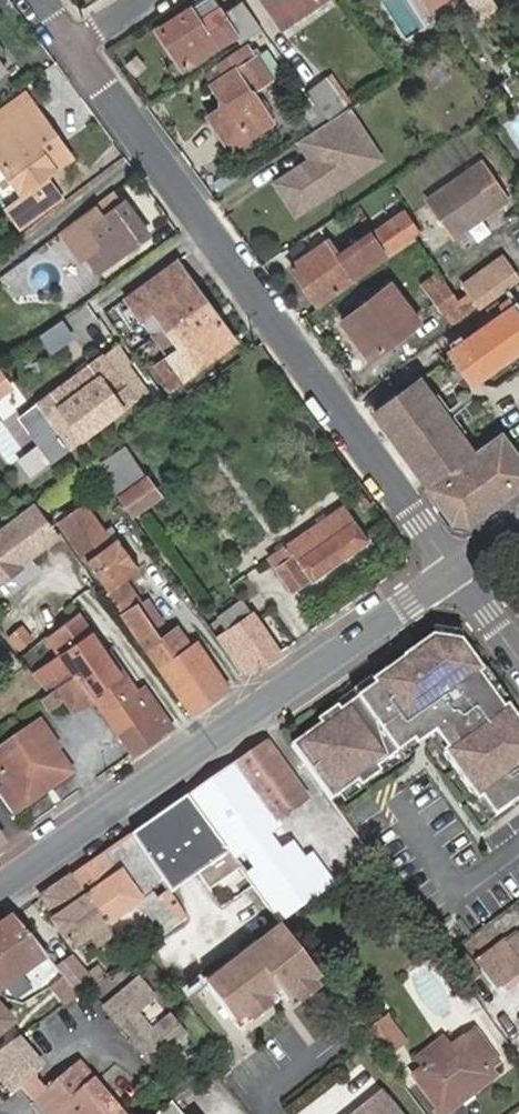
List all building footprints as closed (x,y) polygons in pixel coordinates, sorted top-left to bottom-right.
[(240,43),(262,28),(242,0),(241,0),(223,13),(215,0),(206,0),(194,8),(191,7),(157,30),(184,70),(235,37),(240,43)] [(281,28),(323,0),(262,0),(281,28)] [(442,0),(423,0),(429,8),(442,0)] [(496,9),(490,0),(468,0),(480,19),(491,13),(496,9)] [(273,123),(252,91),(271,78),(248,44),(219,64),(224,73),(209,83),(223,104),(228,111),(211,122),(231,153),(273,123)] [(204,75),(209,83),(224,73),(219,64),(204,75)] [(350,107),(362,99),(340,67),(307,89),(310,93),(331,121),(350,107)] [(41,111),(26,91),(0,110),(0,141),(41,111)] [(310,93),(295,104),(314,132),(331,121),(310,93)] [(206,116),(211,122),(228,111),(223,104),(206,116)] [(346,184),(374,165),(354,136),(365,128),(350,107),(331,121),(314,132),(301,141),(314,159),(278,184),(301,216),(336,192),(337,184),(343,180),(346,184)] [(46,174),(72,155),(41,111),(0,141),(0,155),(26,194),(8,207),(22,226),(63,198),(46,174)] [(374,165),(385,158),(365,128),(354,136),(374,165)] [(454,236),(507,199),(480,159),(426,196),(454,236)] [(336,192),(346,184),(343,180),(337,184),(336,192)] [(68,227),(98,270),(152,233),(127,198),(124,199),(118,191),(68,227)] [(412,233),(419,228),(407,210),(404,213),(402,209),(375,228),(390,249),(412,233)] [(289,264),(314,301),(383,253),(368,231),(338,252),(327,237),(289,264)] [(43,290),(83,270),(69,244),(29,264),(43,290)] [(143,283),(145,285),(179,261),(176,257),(121,295),(123,298),(143,283)] [(170,387),(237,341),(179,261),(145,285),(143,283),(123,298),(139,320),(152,310),(177,346),(153,363),(170,387)] [(499,288),(489,273),(456,297),(458,300),(468,293),(476,305),(499,288)] [(423,323),(396,285),(347,319),(374,358),(423,323)] [(441,308),(451,323),(476,305),(468,293),(458,300),(456,297),(441,308)] [(69,316),(80,332),(105,314),(104,312),(105,311),(95,297),(69,316)] [(473,383),(518,348),(518,314),(507,297),(498,304),(495,300),(487,305),(494,315),(448,348),(454,355),(473,383)] [(368,362),(374,358),(347,319),(341,323),(368,362)] [(50,459),(124,407),(134,400),(132,396),(144,387),(136,376),(123,386),(101,357),(71,378),(69,376),(27,410),(36,423),(26,430),(27,432),(50,459)] [(10,387),(0,372),(0,394),(10,387)] [(459,435),(455,429),(459,427),(439,399),(435,402),(432,397),(419,380),(385,404),(392,414),(384,419),(423,473),(431,468),(438,477),(431,483),(428,485),(456,523),(467,524),(489,507),(518,486),(518,448),(506,428),(472,453),(459,435)] [(459,435),(469,428),(441,390),(432,397),(435,402),(439,399),(459,427),(455,429),(459,435)] [(124,407),(127,412),(138,405),(134,400),(124,407)] [(384,419),(392,414),(385,404),(377,409),(384,419)] [(30,446),(44,463),(50,459),(27,432),(13,444),(20,453),(30,446)] [(131,514),(160,495),(124,446),(96,465),(131,514)] [(423,473),(431,483),(438,477),(431,468),(423,473)] [(103,546),(97,535),(103,531),(84,504),(59,521),(107,591),(127,577),(138,569),(116,537),(110,541),(103,546)] [(310,575),(311,578),(367,540),(342,504),(268,556),(290,588),(310,575)] [(53,542),(28,506),(11,518),(0,525),(0,580),(53,542)] [(103,531),(97,535),(103,546),(110,541),(103,531)] [(290,588),(292,591),(311,578),(310,575),(290,588)] [(139,603),(142,600),(127,577),(107,591),(106,593),(121,616),(139,603)] [(155,626),(162,621),(146,598),(142,600),(139,603),(155,626)] [(242,675),(277,651),(241,598),(216,615),(225,629),(215,636),(242,675)] [(139,638),(155,626),(139,603),(121,616),(137,637),(139,638)] [(131,693),(137,689),(108,648),(105,651),(91,632),(79,615),(46,638),(56,655),(31,672),(42,685),(43,684),(68,667),(94,702),(115,729),(127,721),(113,703),(130,691),(131,693)] [(208,698),(229,683),(198,640),(191,644),(178,624),(161,636),(145,646),(188,706),(206,694),(208,698)] [(140,638),(145,646),(161,636),(155,626),(139,638),(140,638)] [(463,634),(435,628),(434,636),(461,642),(463,634)] [(502,709),(479,677),(483,674),(461,642),(434,636),(403,657),(404,658),(373,680),(375,684),(342,708),(338,703),(319,717),(321,722),(291,743),(330,799),(339,793),(357,781),(360,785),(379,771),(377,767),(414,741),(409,735),(426,723),(433,733),(445,750),(441,753),(475,802),(479,799),(485,808),(518,785),(518,725),(506,706),(502,709)] [(63,699),(70,710),(94,702),(68,667),(43,684),(48,692),(40,698),(48,710),(63,699)] [(506,706),(508,704),(486,672),(483,674),(479,677),(502,709),(506,706)] [(371,677),(337,701),(338,703),(342,708),(375,684),(373,680),(371,677)] [(132,753),(172,725),(143,685),(137,689),(131,693),(130,691),(113,703),(127,721),(115,729),(132,753)] [(25,805),(72,772),(57,750),(61,747),(41,718),(0,747),(0,779),(6,787),(9,784),(25,805)] [(427,738),(438,755),(441,753),(445,750),(433,733),(427,738)] [(302,856),(277,820),(309,798),(269,740),(186,797),(251,884),(275,916),(279,921),(371,856),(345,820),(335,805),(320,816),(333,834),(302,856)] [(379,771),(381,774),(418,748),(414,741),(377,767),(379,771)] [(0,779),(0,797),(13,814),(25,805),(9,784),(6,787),(0,779)] [(339,793),(343,800),(361,788),(360,785),(357,781),(339,793)] [(518,800),(518,785),(485,808),(492,818),(518,800)] [(220,905),(251,884),(186,797),(131,836),(171,894),(199,875),(220,905)] [(472,804),(478,812),(485,808),(479,799),(475,802),(472,804)] [(486,823),(492,818),(485,808),(478,812),(486,823)] [(187,916),(171,894),(131,836),(122,841),(83,866),(70,874),(117,934),(133,923),(148,944),(187,916)] [(108,941),(117,934),(70,874),(35,896),(36,899),(51,918),(48,920),(71,952),(101,932),(108,941)] [(513,903),(489,921),(503,941),(475,962),(496,990),(518,973),(518,911),(513,903)] [(51,990),(67,980),(54,966),(10,917),(0,923),(0,992),(35,967),(51,990)] [(207,983),(219,1000),(292,939),(283,926),(207,983)] [(282,995),(286,1000),(319,975),(292,939),(219,1000),(238,1027),(282,995)] [(67,980),(79,993),(104,975),(96,965),(86,972),(73,954),(54,966),(67,980)] [(143,1021),(136,1011),(153,996),(139,978),(105,1005),(119,1024),(123,1021),(130,1031),(143,1021)] [(51,990),(62,1005),(79,993),(67,980),(51,990)] [(15,1022),(0,1001),(0,1035),(15,1022)] [(384,1056),(404,1041),(387,1015),(366,1031),(384,1056)] [(136,1043),(151,1061),(184,1035),(170,1016),(151,1031),(143,1021),(130,1031),(138,1041),(136,1043)] [(437,1113),(444,1113),(498,1076),(491,1067),(499,1061),(475,1027),(450,1045),(419,1066),(409,1073),(437,1113)] [(443,1036),(413,1057),(419,1066),(450,1045),(443,1036)] [(40,1068),(15,1038),(0,1049),(0,1077),(12,1092),(21,1085),(32,1075),(40,1068)] [(34,1100),(46,1113),(126,1113),(81,1061),(45,1091),(34,1100)] [(32,1075),(21,1085),(34,1100),(45,1091),(32,1075)] [(390,1101),(388,1103),(381,1093),(354,1113),(400,1113),(390,1101)] [(180,1112),(171,1100),(154,1113),(182,1113),(180,1112)]
